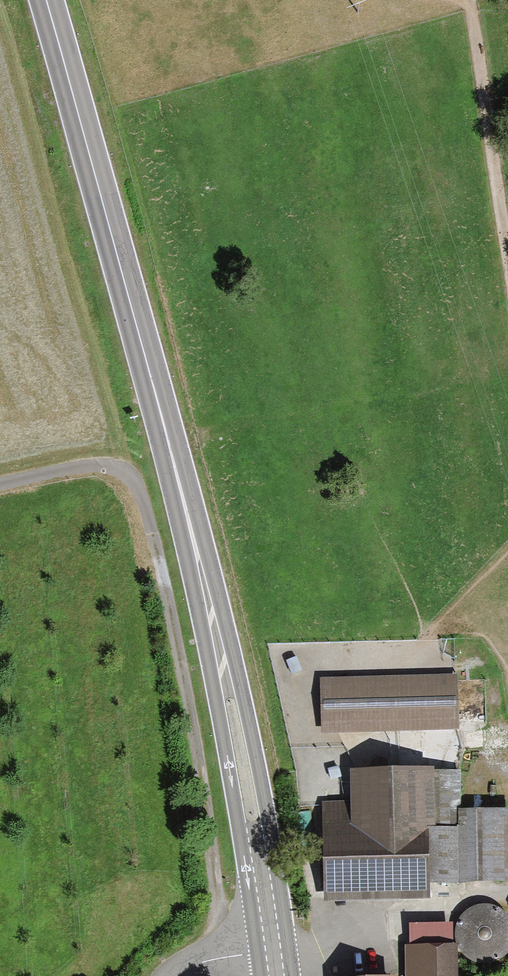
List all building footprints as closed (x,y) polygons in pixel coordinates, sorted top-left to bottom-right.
[(466,677),(324,680),(326,739),(467,736),(466,677)] [(356,775),(357,829),(326,829),(327,907),(436,905),(436,885),(507,884),(507,816),(460,817),(460,774),(356,775)] [(507,957),(507,912),(501,907),(492,905),(481,906),(472,910),(465,917),(460,926),(459,936),(461,946),(467,955),(475,961),(484,964),(493,964),(503,961),(507,957)] [(405,947),(408,975),(459,975),(457,947),(453,947),(453,925),(411,925),(411,947),(405,947)]
